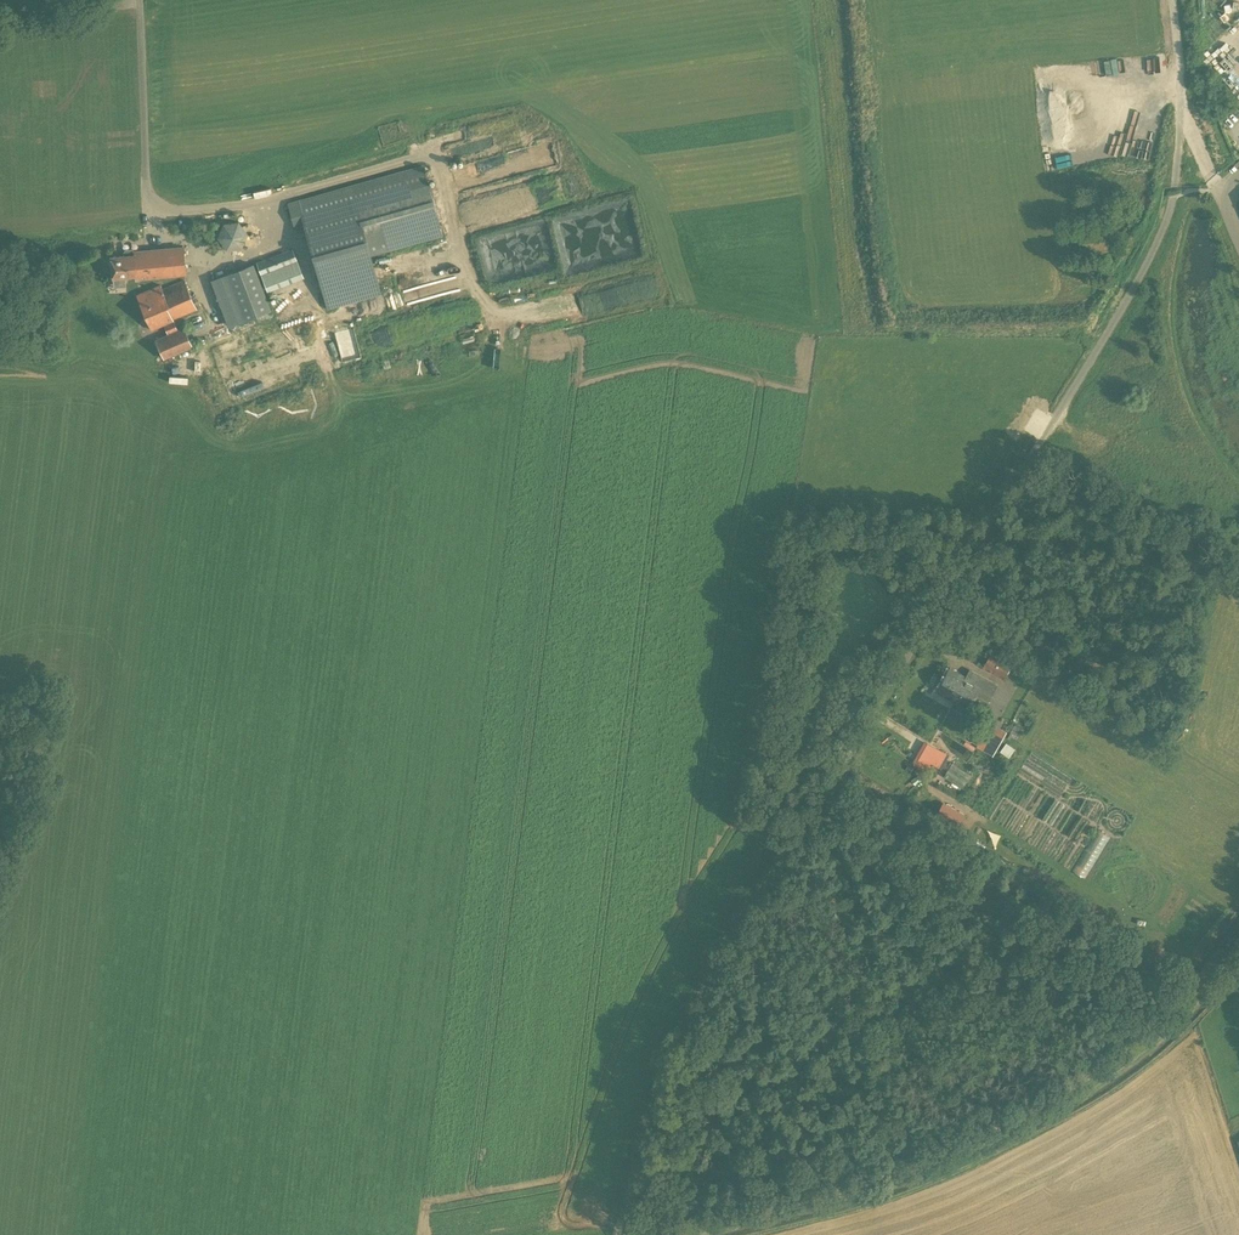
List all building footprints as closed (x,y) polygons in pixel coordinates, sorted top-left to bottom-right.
[(304,228),(327,308),(381,293),(371,255),(442,235),(422,164),(287,202),(295,230),(304,228)] [(218,221),(219,239),(223,239),(223,249),(244,248),(243,220),(218,221)] [(123,251),(123,255),(110,257),(112,278),(136,276),(136,278),(185,274),(183,246),(134,251),(132,248),(125,249),(123,251)] [(256,261),(268,291),(304,277),(292,247),(256,261)] [(210,279),(228,325),(271,309),(254,262),(210,279)] [(160,285),(136,295),(151,330),(163,325),(173,320),(173,319),(196,309),(184,280),(162,289),(160,285)] [(173,320),(163,325),(167,333),(177,329),(173,320)] [(184,328),(155,339),(164,359),(193,347),(184,328)] [(825,534),(851,533),(851,526),(824,527),(825,534)] [(1004,680),(1014,662),(993,650),(983,668),(1004,680)] [(974,673),(971,679),(951,667),(937,691),(969,708),(978,692),(984,695),(990,685),(984,681),(985,679),(974,673)] [(996,754),(1006,729),(981,719),(971,744),(996,754)] [(947,755),(930,744),(923,756),(940,766),(947,755)] [(931,763),(931,762),(917,754),(913,761),(927,769),(931,763)] [(966,815),(943,802),(936,814),(959,827),(966,815)]
